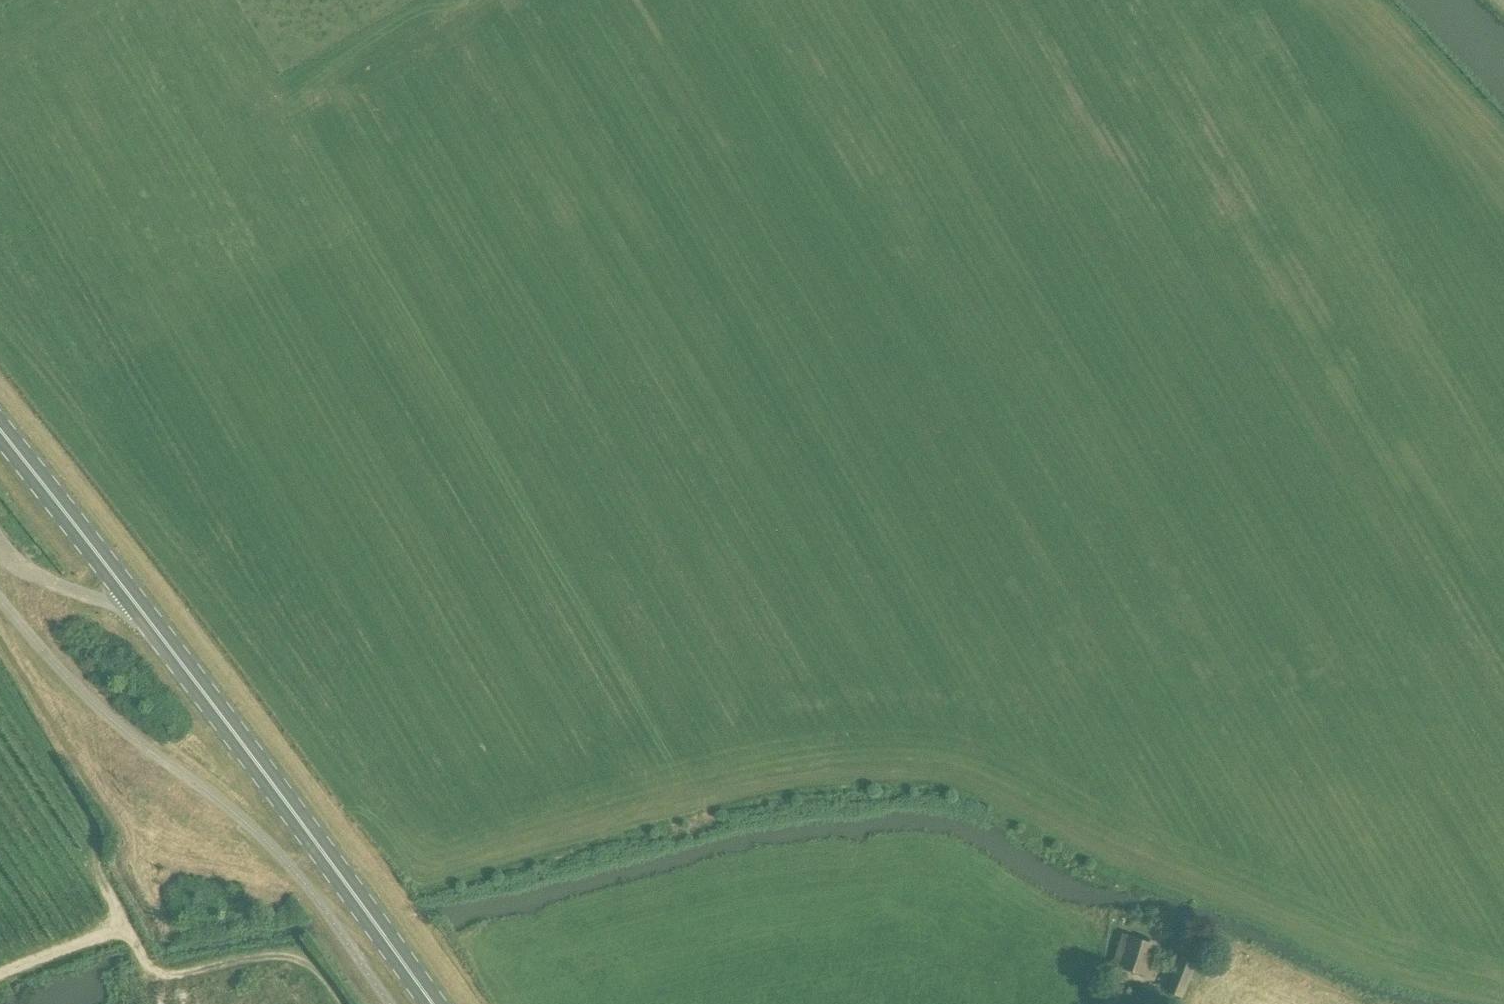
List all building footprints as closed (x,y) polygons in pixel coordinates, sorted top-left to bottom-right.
[(1157,942),(1123,933),(1113,965),(1151,977),(1158,957),(1153,956),(1157,942)]
